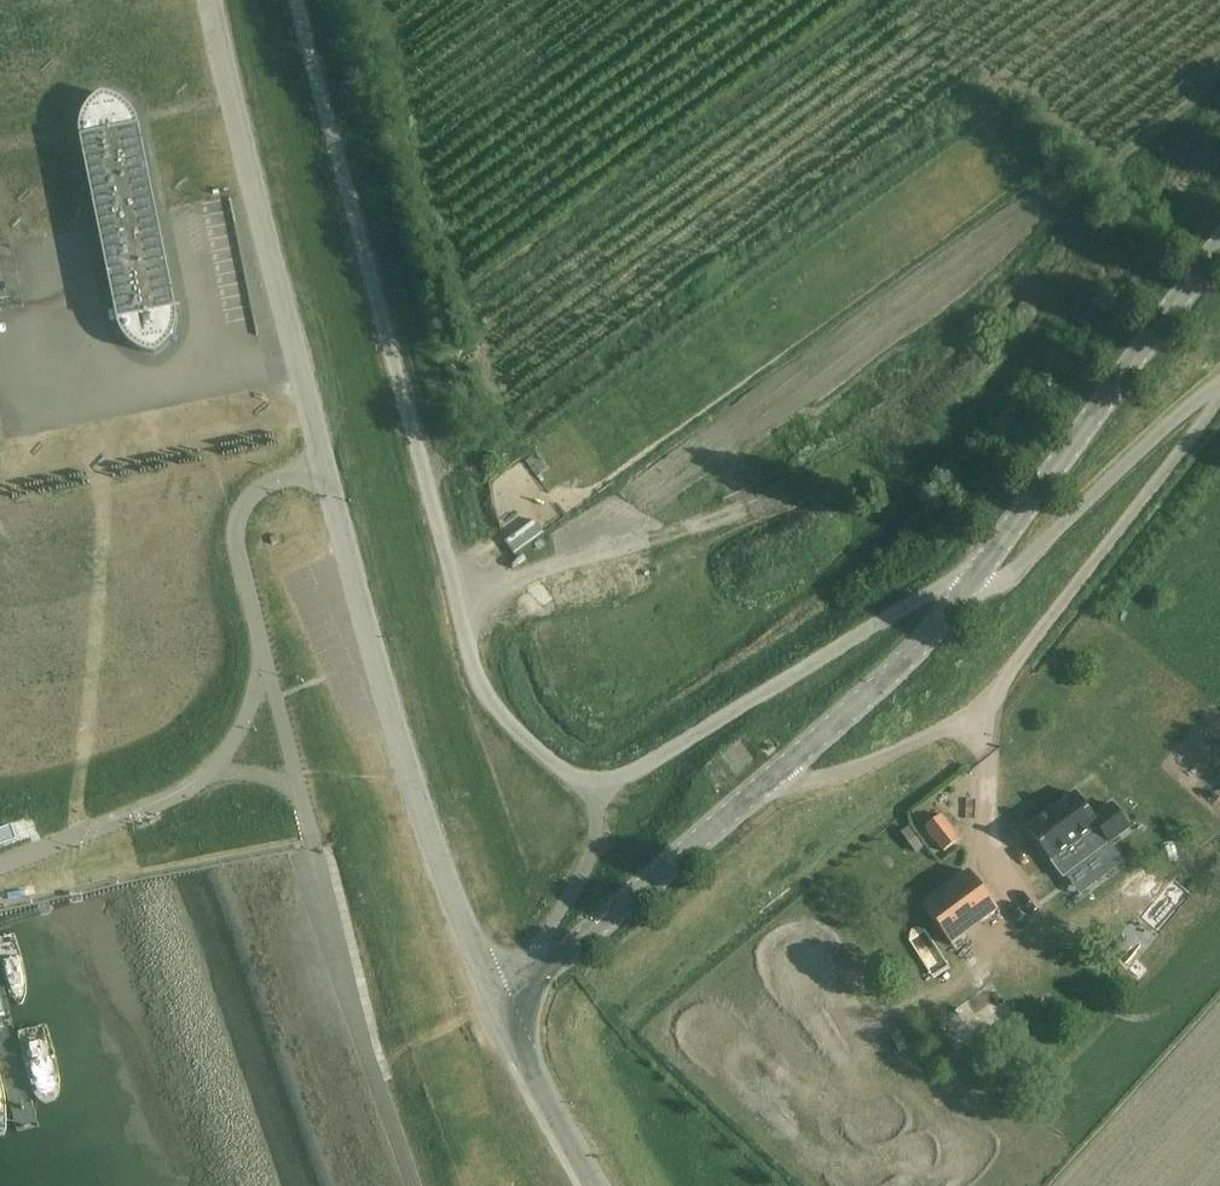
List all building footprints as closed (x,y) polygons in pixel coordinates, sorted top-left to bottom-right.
[(116,99),(103,96),(92,104),(84,115),(81,127),(81,141),(82,145),(98,226),(118,324),(123,336),(131,346),(143,353),(155,356),(166,348),(174,338),(178,325),(177,311),(159,220),(157,210),(140,129),(135,116),(127,106),(116,99)] [(542,533),(533,521),(505,542),(513,554),(542,533)] [(1129,829),(1126,825),(1112,805),(1093,818),(1075,794),(1027,829),(1051,861),(1097,827),(1109,844),(1129,829)] [(925,828),(944,852),(961,839),(942,815),(925,828)] [(0,831),(0,847),(16,841),(11,827),(0,831)] [(969,872),(922,906),(951,946),(998,911),(969,872)] [(964,1035),(999,1009),(989,996),(954,1022),(964,1035)]
